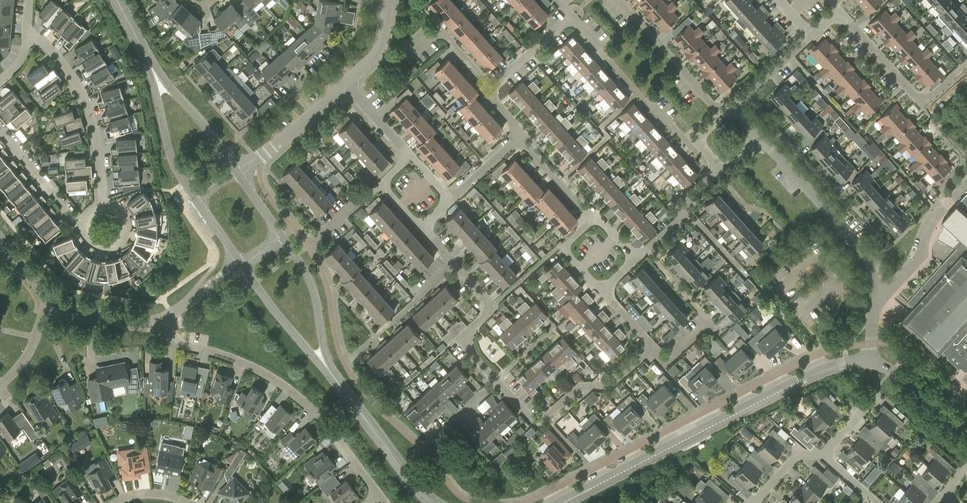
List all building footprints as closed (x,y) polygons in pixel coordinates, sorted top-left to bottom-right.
[(12,12),(13,2),(0,0),(0,11),(12,12)] [(46,28),(64,9),(54,0),(51,0),(39,14),(45,19),(41,24),(46,28)] [(158,3),(148,9),(153,16),(158,13),(176,1),(175,0),(156,0),(158,3)] [(253,8),(261,0),(243,0),(240,3),(255,20),(260,16),(253,8)] [(286,9),(288,4),(285,0),(281,0),(279,1),(286,9)] [(296,2),(304,10),(307,7),(301,0),(298,0),(296,2)] [(325,0),(319,0),(317,11),(340,15),(342,3),(325,0)] [(433,15),(450,0),(433,0),(429,4),(434,9),(431,12),(433,15)] [(458,8),(451,0),(450,0),(433,15),(436,18),(439,15),(444,20),(458,8)] [(512,2),(519,10),(530,0),(514,0),(512,2)] [(519,10),(526,18),(547,0),(540,0),(540,2),(538,4),(535,0),(530,0),(519,10)] [(548,0),(547,0),(526,18),(534,27),(548,14),(542,8),(545,6),(547,6),(551,3),(548,0)] [(639,4),(644,9),(642,11),(645,14),(661,0),(643,0),(639,4)] [(662,0),(661,0),(645,14),(648,18),(650,16),(655,21),(675,4),(672,1),(667,5),(662,0)] [(732,8),(741,0),(725,0),(732,8)] [(732,8),(740,17),(753,5),(748,1),(749,0),(741,0),(732,8)] [(860,5),(866,11),(864,13),(866,15),(883,0),(865,0),(860,5)] [(932,5),(940,13),(953,1),(951,0),(937,0),(932,5)] [(167,17),(168,19),(178,27),(191,13),(181,4),(180,5),(176,1),(158,13),(162,20),(167,17)] [(938,15),(945,24),(965,5),(962,2),(957,7),(953,1),(940,13),(938,15)] [(223,11),(237,27),(239,29),(246,22),(249,25),(254,21),(255,20),(240,3),(234,8),(231,4),(223,11)] [(677,6),(675,4),(655,21),(660,27),(658,28),(661,32),(678,17),(672,11),(677,6)] [(736,20),(744,28),(766,9),(762,4),(758,7),(759,8),(757,10),(753,5),(740,17),(736,20)] [(955,30),(966,19),(966,17),(963,13),(966,10),(966,7),(965,5),(945,24),(953,32),(955,30)] [(448,31),(465,16),(458,8),(444,20),(449,25),(445,28),(448,31)] [(53,34),(58,38),(75,19),(64,9),(46,28),(47,28),(51,24),(57,29),(53,34)] [(744,28),(748,25),(755,33),(768,22),(764,18),(766,16),(767,16),(770,13),(766,9),(744,28)] [(873,27),(878,32),(898,14),(895,11),(890,16),(884,9),(868,24),(871,28),(873,27)] [(11,23),(12,12),(0,11),(0,22),(11,23)] [(232,32),(237,27),(223,11),(214,19),(218,24),(217,27),(215,29),(209,30),(209,32),(211,43),(212,45),(218,42),(217,38),(223,35),(226,33),(229,37),(233,33),(232,32)] [(340,15),(317,11),(314,23),(330,32),(333,20),(339,21),(340,15)] [(488,15),(492,20),(496,17),(491,12),(488,15)] [(187,36),(183,41),(194,51),(211,43),(209,32),(199,34),(198,33),(200,31),(200,22),(201,21),(191,13),(178,27),(187,36)] [(294,20),(289,14),(286,18),(294,27),(299,23),(295,20),(294,20)] [(881,39),(884,42),(901,27),(895,21),(900,17),(898,14),(878,32),(883,37),(881,39)] [(458,36),(472,24),(465,16),(448,31),(450,34),(454,31),(458,36)] [(500,22),(496,17),(492,20),(496,25),(500,22)] [(82,39),(90,32),(75,19),(58,38),(62,34),(68,39),(64,44),(70,48),(79,37),(82,39)] [(955,30),(963,38),(966,35),(966,19),(955,30)] [(712,20),(706,25),(709,28),(715,23),(712,20)] [(768,22),(755,33),(763,42),(781,25),(777,21),(773,24),(774,25),(772,27),(768,22)] [(10,34),(11,23),(0,22),(0,33),(10,34)] [(330,32),(314,23),(305,31),(321,48),(326,44),(322,40),(330,32)] [(934,29),(929,23),(926,26),(931,32),(934,29)] [(462,47),(480,32),(472,24),(458,36),(463,41),(460,44),(462,47)] [(677,41),(681,47),(701,29),(699,26),(694,31),(688,24),(671,39),(675,43),(677,41)] [(782,33),(785,30),(781,25),(763,42),(771,50),(768,53),(771,56),(784,44),(781,41),(786,37),(782,33)] [(921,26),(916,30),(919,34),(924,29),(921,26)] [(889,44),(894,50),(914,32),(911,29),(906,34),(901,27),(884,42),(887,46),(889,44)] [(502,31),(507,36),(510,33),(506,28),(502,31)] [(685,54),(688,57),(704,42),(699,36),(704,31),(701,29),(681,47),(686,52),(685,54)] [(297,39),(312,56),(321,48),(305,31),(297,39)] [(473,52),(487,39),(480,32),(462,47),(465,50),(468,47),(473,52)] [(916,35),(914,32),(894,50),(899,55),(897,57),(900,60),(917,45),(911,39),(916,35)] [(9,45),(10,34),(0,33),(0,44),(9,45)] [(515,38),(510,33),(507,36),(511,41),(515,38)] [(563,50),(568,55),(581,44),(573,34),(553,52),(557,56),(563,50)] [(74,59),(77,65),(100,52),(92,39),(75,49),(79,56),(74,59)] [(312,56),(297,39),(288,47),(303,64),(312,56)] [(477,63),(494,48),(487,39),(473,52),(478,57),(474,60),(477,63)] [(807,49),(818,61),(835,46),(832,42),(830,44),(825,39),(815,47),(813,44),(807,49)] [(945,39),(941,43),(949,51),(953,47),(945,39)] [(710,48),(704,42),(688,57),(691,61),(693,59),(698,64),(718,47),(715,44),(710,48)] [(569,70),(589,53),(581,44),(568,55),(572,60),(566,66),(569,70)] [(922,51),(917,45),(900,60),(904,64),(905,62),(910,68),(930,50),(927,47),(922,51)] [(819,72),(821,75),(841,57),(836,51),(838,50),(835,46),(818,61),(824,67),(819,72)] [(303,64),(288,47),(279,55),(290,68),(295,64),(299,68),(303,64)] [(720,49),(718,47),(698,64),(702,70),(701,71),(704,75),(721,60),(715,54),(720,49)] [(194,64),(202,73),(215,61),(221,56),(214,48),(207,52),(194,64)] [(502,56),(494,48),(477,63),(479,66),(483,63),(488,68),(502,56)] [(252,62),(260,54),(257,50),(248,57),(252,62)] [(932,52),(930,50),(910,68),(915,73),(913,74),(916,78),(933,63),(927,57),(932,52)] [(108,65),(100,52),(77,65),(78,65),(83,62),(87,69),(82,72),(85,78),(108,65)] [(584,73),(597,62),(589,53),(569,70),(573,74),(579,68),(584,73)] [(945,53),(941,57),(945,62),(950,58),(945,53)] [(961,63),(966,58),(962,54),(957,59),(961,63)] [(290,68),(279,55),(270,63),(286,80),(290,76),(286,72),(290,68)] [(846,62),(841,57),(821,75),(824,77),(829,73),(834,79),(851,64),(848,60),(846,62)] [(726,66),(721,60),(704,75),(707,79),(709,77),(714,82),(737,61),(735,58),(726,66)] [(429,78),(435,72),(442,80),(456,67),(448,59),(441,65),(438,61),(425,73),(429,78)] [(739,60),(737,61),(714,82),(718,88),(717,89),(720,93),(737,78),(731,72),(736,67),(741,63),(739,60)] [(215,61),(202,73),(210,82),(223,70),(215,61)] [(579,93),(605,71),(597,62),(584,73),(588,78),(582,84),(582,85),(576,89),(579,93)] [(250,74),(255,70),(250,63),(245,68),(250,74)] [(281,84),(286,80),(270,63),(261,71),(272,84),(277,80),(281,84)] [(941,72),(933,63),(916,78),(920,82),(921,80),(926,86),(941,72)] [(43,64),(27,75),(36,88),(57,73),(53,67),(48,71),(43,64)] [(413,64),(404,72),(409,77),(418,69),(413,64)] [(854,67),(851,64),(834,79),(840,85),(835,90),(837,92),(857,74),(852,69),(854,67)] [(115,79),(108,65),(85,78),(90,75),(94,82),(89,85),(93,92),(115,79)] [(226,67),(223,70),(210,82),(218,91),(236,75),(229,67),(226,67)] [(456,67),(442,80),(449,88),(463,75),(456,67)] [(791,72),(800,82),(804,78),(796,68),(791,72)] [(258,71),(254,75),(258,79),(262,76),(258,71)] [(600,91),(613,80),(605,71),(579,93),(580,94),(581,93),(583,96),(589,92),(595,86),(600,91)] [(56,82),(61,78),(57,73),(36,88),(45,100),(61,89),(56,82)] [(236,75),(218,91),(226,99),(245,82),(237,73),(236,75)] [(850,97),(867,82),(864,78),(862,80),(857,74),(837,92),(833,96),(835,99),(845,91),(850,97)] [(463,75),(449,88),(456,96),(470,83),(463,75)] [(267,80),(266,81),(265,80),(261,84),(262,85),(261,86),(268,95),(275,89),(267,80)] [(509,93),(517,102),(536,84),(533,80),(526,86),(522,81),(509,93)] [(601,106),(621,89),(613,80),(600,91),(604,96),(597,102),(601,106)] [(245,82),(226,99),(234,108),(247,97),(253,91),(245,82)] [(870,85),(867,82),(850,97),(856,103),(851,107),(853,110),(873,92),(869,87),(870,85)] [(470,83),(456,96),(463,103),(472,95),(473,96),(478,92),(470,83)] [(785,83),(771,96),(778,104),(792,92),(797,87),(794,83),(789,88),(785,83)] [(536,84),(517,102),(525,111),(538,99),(534,94),(540,88),(536,84)] [(833,89),(830,85),(825,89),(829,93),(833,89)] [(97,101),(99,108),(124,101),(120,86),(101,91),(103,100),(97,101)] [(400,118),(413,106),(407,98),(413,93),(408,87),(395,99),(399,103),(389,113),(392,116),(395,113),(400,118)] [(23,100),(27,97),(20,89),(16,92),(23,100)] [(629,98),(621,89),(601,106),(604,110),(611,104),(615,110),(629,98)] [(2,118),(22,102),(12,90),(0,100),(0,107),(2,109),(0,111),(0,116),(2,118)] [(433,94),(437,99),(441,96),(436,91),(433,94)] [(426,92),(418,99),(426,107),(433,100),(426,92)] [(778,108),(784,114),(796,103),(788,95),(792,92),(778,104),(780,107),(778,108)] [(878,97),(873,92),(853,110),(856,113),(861,108),(867,115),(883,100),(880,96),(878,97)] [(480,103),(473,96),(472,95),(463,103),(463,104),(459,108),(467,116),(480,103)] [(445,101),(441,96),(437,99),(441,104),(445,101)] [(255,106),(247,97),(234,108),(243,117),(255,106)] [(265,102),(270,107),(275,102),(270,97),(265,102)] [(823,109),(828,105),(821,97),(816,101),(823,109)] [(23,102),(27,106),(32,103),(28,98),(23,102)] [(538,99),(525,111),(533,120),(552,102),(549,98),(542,104),(538,99)] [(128,115),(124,101),(99,108),(105,107),(107,114),(102,116),(103,123),(128,115)] [(32,114),(22,102),(2,118),(6,124),(11,120),(16,126),(32,114)] [(552,102),(533,120),(541,129),(554,117),(550,112),(556,106),(552,102)] [(621,129),(641,111),(633,102),(619,114),(624,119),(614,128),(618,132),(619,131),(621,129)] [(474,124),(488,111),(480,103),(467,116),(474,124)] [(792,123),(804,112),(796,103),(784,114),(789,120),(791,119),(793,121),(791,123),(792,123)] [(880,129),(882,132),(902,114),(897,109),(899,107),(896,103),(879,118),(885,124),(880,129)] [(822,116),(828,111),(831,115),(835,111),(829,105),(820,113),(822,116)] [(403,129),(421,114),(413,106),(400,118),(404,123),(401,126),(403,129)] [(451,115),(452,115),(455,112),(451,107),(447,110),(451,115)] [(53,116),(58,131),(82,122),(80,116),(75,118),(72,110),(53,116)] [(481,132),(495,120),(488,111),(474,124),(481,132)] [(636,132),(649,120),(641,111),(621,129),(619,131),(622,136),(632,127),(636,132)] [(798,127),(801,130),(815,117),(811,120),(804,112),(792,123),(797,129),(798,127)] [(414,134),(428,122),(421,114),(403,129),(406,132),(409,129),(414,134)] [(844,132),(849,127),(838,114),(834,118),(835,120),(834,121),(844,132)] [(890,130),(895,136),(912,121),(909,118),(907,119),(902,114),(882,132),(885,135),(890,130)] [(133,130),(128,115),(103,123),(104,123),(109,121),(112,129),(106,131),(108,138),(133,130)] [(554,117),(541,129),(549,137),(568,120),(565,116),(559,121),(554,117)] [(808,138),(822,125),(815,117),(801,130),(808,138)] [(338,132),(346,140),(359,128),(355,124),(357,122),(354,118),(343,128),(339,123),(334,127),(338,132)] [(495,120),(481,132),(489,140),(496,134),(502,128),(495,120)] [(568,120),(549,137),(557,146),(570,135),(566,130),(572,124),(568,120)] [(638,147),(657,129),(649,120),(636,132),(641,137),(634,143),(638,147)] [(915,125),(912,121),(895,136),(901,142),(896,147),(898,150),(918,132),(914,126),(915,125)] [(85,129),(82,122),(58,131),(63,145),(82,139),(79,131),(85,129)] [(435,130),(428,122),(414,134),(419,139),(415,142),(418,145),(417,146),(431,134),(435,130)] [(444,128),(448,133),(452,129),(448,124),(444,128)] [(855,133),(849,127),(844,132),(850,138),(851,137),(853,139),(859,133),(857,131),(855,133)] [(359,128),(346,140),(353,148),(368,134),(365,130),(363,132),(359,128)] [(456,134),(452,129),(448,133),(453,137),(456,134)] [(652,150),(665,138),(657,129),(638,147),(641,151),(648,145),(652,150)] [(923,137),(918,132),(898,150),(901,152),(906,148),(911,154),(928,139),(925,135),(923,137)] [(27,138),(23,133),(18,136),(23,141),(27,138)] [(862,137),(859,133),(853,139),(860,148),(867,142),(865,141),(863,137),(862,137)] [(368,134),(353,148),(360,156),(373,144),(370,140),(372,138),(368,134)] [(421,157),(438,142),(431,134),(417,146),(422,151),(418,154),(421,157)] [(565,155),(585,138),(581,134),(575,139),(570,135),(557,146),(565,155)] [(825,135),(810,148),(818,156),(832,143),(836,139),(833,137),(830,140),(825,135)] [(111,148),(111,155),(137,153),(136,138),(116,139),(117,148),(111,148)] [(582,147),(588,142),(585,138),(565,155),(573,164),(586,153),(582,147)] [(654,165),(673,147),(665,138),(652,150),(657,155),(646,164),(650,168),(654,165)] [(931,143),(928,139),(911,154),(917,160),(912,165),(914,167),(934,150),(930,144),(931,143)] [(491,146),(486,141),(482,145),(487,150),(491,146)] [(431,162),(445,150),(438,142),(421,157),(423,160),(427,157),(431,162)] [(828,146),(832,143),(818,156),(820,158),(818,160),(823,166),(836,155),(828,146)] [(866,143),(861,148),(863,151),(869,146),(866,143)] [(373,144),(360,156),(367,164),(383,150),(379,146),(377,148),(373,144)] [(317,154),(320,151),(315,145),(312,148),(317,154)] [(668,168),(681,156),(673,147),(654,165),(657,169),(664,163),(668,168)] [(386,154),(383,150),(367,164),(375,172),(379,177),(384,173),(380,168),(388,160),(384,156),(386,154)] [(435,173),(452,158),(445,150),(431,162),(436,167),(433,171),(435,173)] [(880,150),(874,154),(881,162),(886,158),(880,150)] [(939,155),(934,150),(914,167),(917,170),(922,166),(927,172),(944,157),(941,153),(939,155)] [(831,170),(833,173),(847,160),(840,151),(836,155),(823,166),(829,171),(831,170)] [(7,153),(0,159),(0,179),(16,165),(12,160),(8,164),(3,158),(7,154),(7,153)] [(138,168),(137,153),(111,155),(111,156),(117,155),(118,163),(112,164),(112,170),(138,168)] [(321,158),(326,164),(329,161),(324,155),(321,158)] [(330,158),(336,164),(339,161),(334,155),(330,158)] [(65,158),(66,173),(92,171),(91,165),(85,165),(85,156),(65,158)] [(670,183),(689,165),(681,156),(668,168),(673,173),(666,179),(670,183)] [(48,157),(41,158),(42,165),(49,164),(48,157)] [(591,157),(577,169),(586,178),(605,160),(602,157),(595,162),(591,157)] [(947,160),(944,157),(927,172),(938,184),(944,179),(941,176),(951,168),(946,162),(947,160)] [(452,158),(435,173),(438,176),(441,173),(446,179),(453,172),(460,166),(459,165),(452,158)] [(875,169),(870,174),(866,169),(851,182),(858,190),(873,177),(885,166),(891,161),(888,158),(875,170),(875,169)] [(495,178),(501,173),(508,180),(522,167),(515,159),(508,165),(504,161),(491,173),(495,178)] [(470,165),(466,160),(462,164),(466,168),(470,165)] [(605,160),(586,178),(594,187),(607,175),(602,170),(609,165),(605,160)] [(840,180),(854,167),(847,160),(833,173),(840,180)] [(335,168),(329,161),(326,164),(332,170),(335,168)] [(345,167),(339,161),(336,164),(341,170),(345,167)] [(891,161),(885,166),(890,171),(895,166),(891,161)] [(284,180),(288,184),(303,170),(296,162),(282,174),(286,178),(284,180)] [(16,165),(0,179),(0,185),(7,193),(26,177),(22,172),(17,175),(12,169),(17,165),(16,165)] [(698,174),(689,165),(670,183),(673,187),(680,181),(684,186),(698,174)] [(522,167),(508,180),(516,188),(529,176),(522,167)] [(140,184),(138,168),(112,170),(112,171),(118,170),(119,178),(113,179),(114,186),(126,185),(140,184)] [(297,190),(310,178),(303,170),(288,184),(292,188),(294,186),(297,190)] [(353,177),(348,170),(345,173),(350,180),(353,177)] [(92,178),(92,171),(66,173),(67,189),(87,187),(86,179),(92,178)] [(335,174),(341,180),(344,177),(338,171),(335,174)] [(327,176),(331,185),(338,182),(334,173),(327,176)] [(607,175),(594,187),(602,196),(621,178),(618,174),(611,180),(607,175)] [(529,176),(516,188),(523,196),(537,183),(529,176)] [(7,193),(16,205),(36,189),(32,183),(27,187),(22,181),(27,177),(26,177),(7,193)] [(350,184),(344,177),(341,180),(347,187),(350,184)] [(873,178),(873,177),(858,190),(861,193),(859,194),(864,200),(876,189),(869,181),(873,178)] [(302,200),(318,186),(310,178),(297,190),(301,194),(299,196),(302,200)] [(621,178),(602,196),(610,205),(623,193),(618,188),(625,182),(621,178)] [(535,200),(544,191),(537,183),(523,196),(530,204),(535,200)] [(140,184),(126,185),(126,192),(140,187),(140,184)] [(312,206),(325,194),(318,186),(302,200),(306,204),(308,202),(312,206)] [(544,191),(535,200),(542,208),(556,196),(548,187),(544,191)] [(16,205),(26,217),(46,200),(41,195),(37,199),(32,193),(36,189),(16,205)] [(872,209),(884,198),(876,189),(864,200),(865,201),(866,199),(868,201),(867,203),(872,209)] [(913,199),(917,195),(912,189),(907,193),(913,199)] [(135,215),(135,217),(155,213),(154,210),(153,206),(151,204),(150,201),(149,199),(147,197),(145,194),(143,192),(127,204),(128,205),(129,207),(131,208),(132,210),(133,211),(134,213),(135,215)] [(623,193),(610,205),(618,214),(637,196),(634,192),(627,198),(623,193)] [(477,195),(483,202),(486,199),(480,193),(477,195)] [(707,210),(711,214),(725,201),(718,193),(704,206),(707,210)] [(888,194),(884,198),(872,209),(877,215),(879,213),(881,216),(879,217),(880,217),(896,203),(903,196),(901,193),(893,200),(888,194)] [(954,207),(943,220),(945,223),(937,238),(954,247),(955,246),(957,248),(907,302),(914,308),(903,320),(939,354),(942,350),(943,352),(944,353),(948,356),(947,357),(960,369),(961,368),(964,370),(966,372),(966,371),(966,193),(954,207)] [(333,203),(325,194),(312,206),(315,210),(313,212),(317,216),(333,203)] [(549,216),(563,204),(556,196),(542,208),(549,216)] [(637,196),(618,214),(626,223),(639,211),(635,206),(641,200),(637,196)] [(500,202),(496,198),(492,201),(496,206),(500,202)] [(365,208),(369,212),(377,221),(390,209),(387,205),(388,203),(385,199),(374,208),(370,204),(365,208)] [(491,205),(486,199),(483,202),(488,208),(491,205)] [(46,200),(26,217),(36,228),(56,212),(51,207),(47,210),(42,204),(46,200)] [(710,222),(718,214),(722,219),(734,208),(729,202),(727,204),(725,201),(711,214),(706,218),(710,222)] [(500,202),(496,206),(500,211),(504,207),(500,202)] [(889,224),(903,211),(896,203),(880,217),(885,223),(887,222),(889,224)] [(920,208),(924,213),(929,207),(925,203),(920,208)] [(556,224),(570,212),(563,204),(549,216),(556,224)] [(659,209),(663,214),(667,210),(663,205),(659,209)] [(889,224),(887,226),(891,230),(890,231),(893,235),(911,219),(906,215),(912,209),(909,206),(904,211),(903,211),(889,224)] [(367,213),(362,207),(356,213),(359,217),(363,217),(367,213)] [(448,225),(452,230),(467,216),(460,207),(446,219),(450,224),(448,225)] [(734,208),(722,219),(730,227),(740,218),(738,215),(740,214),(734,208)] [(390,209),(377,221),(384,229),(399,215),(396,211),(394,213),(390,209)] [(491,212),(497,218),(500,215),(495,209),(491,212)] [(639,211),(626,223),(634,232),(653,214),(650,210),(643,216),(639,211)] [(711,214),(707,210),(698,218),(702,222),(706,218),(711,214)] [(56,212),(36,228),(46,240),(66,224),(61,218),(56,222),(51,216),(56,212)] [(566,239),(575,230),(571,226),(578,220),(570,212),(556,224),(564,232),(562,234),(566,239)] [(137,229),(137,231),(156,236),(157,234),(157,231),(157,229),(157,227),(157,224),(157,222),(156,219),(156,215),(155,213),(135,217),(136,218),(136,220),(137,222),(137,224),(137,226),(137,228),(137,229)] [(506,217),(510,222),(514,218),(510,214),(506,217)] [(657,218),(653,214),(634,232),(642,241),(655,229),(651,224),(657,218)] [(399,215),(384,229),(391,237),(404,225),(401,221),(403,219),(399,215)] [(506,221),(500,215),(497,218),(503,224),(506,221)] [(515,219),(514,218),(510,222),(518,230),(526,223),(519,215),(515,219)] [(461,236),(474,224),(467,216),(452,230),(455,234),(457,232),(461,236)] [(728,234),(733,230),(738,236),(750,225),(744,219),(743,221),(740,218),(730,227),(721,235),(724,239),(729,235),(728,234)] [(466,246),(482,232),(474,224),(461,236),(464,240),(462,241),(466,246)] [(404,225),(391,237),(398,245),(414,231),(410,227),(408,229),(404,225)] [(506,228),(511,234),(515,231),(509,225),(506,228)] [(736,252),(741,248),(756,235),(753,233),(755,231),(750,225),(738,236),(743,241),(739,244),(733,249),(736,252)] [(693,237),(697,232),(693,228),(688,233),(693,237)] [(521,233),(525,238),(529,235),(524,230),(521,233)] [(133,243),(132,245),(147,258),(149,256),(150,254),(152,251),(153,248),(154,245),(155,243),(156,239),(156,236),(137,231),(137,232),(136,235),(136,237),(135,239),(134,241),(134,242),(133,243)] [(352,234),(358,240),(361,237),(356,231),(352,234)] [(414,231),(398,245),(406,253),(419,241),(415,237),(417,235),(414,231)] [(520,237),(515,231),(511,234),(517,240),(520,237)] [(475,252),(489,240),(482,232),(466,246),(470,250),(472,248),(475,252)] [(364,236),(369,242),(373,239),(367,233),(364,236)] [(533,240),(529,235),(525,238),(530,243),(533,240)] [(763,243),(756,235),(741,248),(749,256),(763,243)] [(64,262),(66,264),(79,249),(77,247),(77,246),(76,245),(75,243),(74,242),(73,240),(73,238),(72,236),(54,245),(54,246),(55,248),(56,250),(57,251),(58,253),(59,255),(60,258),(62,260),(64,262)] [(367,244),(361,237),(358,240),(364,247),(367,244)] [(378,246),(373,239),(369,242),(375,249),(378,246)] [(479,263),(496,248),(489,240),(475,252),(479,256),(477,257),(480,261),(478,263),(479,263)] [(419,241),(406,253),(413,261),(428,247),(425,243),(423,245),(419,241)] [(521,244),(526,250),(529,247),(524,241),(521,244)] [(666,254),(674,262),(688,249),(681,241),(666,254)] [(326,261),(330,265),(345,252),(338,243),(325,255),(328,260),(326,261)] [(146,261),(147,258),(132,245),(131,247),(130,248),(128,250),(127,251),(125,253),(124,254),(122,256),(121,256),(131,274),(133,272),(135,271),(138,268),(140,267),(142,265),(143,263),(146,261)] [(377,250),(377,251),(381,255),(382,257),(386,253),(380,247),(377,250)] [(432,251),(428,247),(413,261),(420,269),(434,257),(430,253),(432,251)] [(535,253),(529,247),(526,250),(532,256),(535,253)] [(366,251),(372,257),(375,254),(369,248),(366,251)] [(484,266),(488,270),(501,257),(494,250),(496,248),(479,263),(482,267),(484,266)] [(542,248),(538,252),(542,257),(546,253),(542,248)] [(83,276),(85,277),(91,258),(89,257),(87,256),(85,255),(84,254),(82,252),(80,251),(79,249),(66,264),(68,266),(70,268),(72,270),(75,272),(78,274),(80,275),(83,276)] [(522,253),(519,249),(513,255),(516,258),(522,253)] [(674,266),(679,272),(691,261),(684,253),(688,250),(688,249),(674,262),(676,265),(674,266)] [(777,263),(786,255),(782,250),(772,258),(777,263)] [(381,255),(377,251),(375,254),(372,257),(372,258),(369,261),(372,265),(376,262),(375,260),(381,255)] [(339,272),(353,260),(345,252),(330,265),(334,270),(336,268),(339,272)] [(129,275),(131,274),(121,256),(119,257),(117,258),(115,259),(113,260),(111,260),(109,260),(107,261),(105,261),(109,280),(111,280),(114,280),(118,279),(120,278),(123,277),(126,276),(129,275)] [(687,277),(689,279),(714,257),(713,257),(711,259),(708,256),(700,263),(696,258),(691,261),(679,272),(685,278),(687,277)] [(493,279),(508,265),(501,257),(488,270),(491,273),(489,275),(493,279)] [(717,261),(714,257),(689,279),(696,287),(710,274),(706,269),(710,265),(711,267),(717,261)] [(105,281),(109,280),(105,261),(104,261),(102,261),(100,261),(98,260),(96,260),(94,259),(91,258),(85,277),(88,278),(91,279),(94,280),(96,280),(99,280),(102,281),(105,281)] [(384,262),(389,268),(392,265),(387,259),(384,262)] [(343,283),(360,268),(353,260),(339,272),(343,276),(341,277),(344,281),(342,283),(343,283)] [(548,276),(553,281),(566,269),(557,260),(538,277),(542,282),(548,276)] [(379,268),(385,274),(388,271),(383,265),(379,268)] [(398,271),(392,265),(389,268),(395,274),(398,271)] [(516,274),(508,265),(493,279),(497,283),(499,282),(503,286),(516,274)] [(624,284),(628,280),(635,288),(649,275),(642,267),(631,277),(628,274),(621,280),(624,284)] [(348,286),(352,289),(365,277),(358,270),(360,268),(343,283),(346,287),(348,286)] [(554,295),(574,278),(566,269),(553,281),(557,286),(551,291),(554,295)] [(394,278),(388,271),(385,274),(391,281),(394,278)] [(399,273),(396,276),(406,286),(409,284),(399,273)] [(704,287),(711,295),(726,282),(718,274),(704,287)] [(639,285),(647,293),(659,282),(653,276),(652,278),(649,275),(635,288),(639,285)] [(739,275),(735,278),(741,284),(744,281),(739,275)] [(357,299),(372,285),(365,277),(352,289),(355,293),(353,295),(357,299)] [(554,295),(558,300),(564,294),(568,299),(582,287),(574,278),(554,295)] [(394,284),(399,290),(402,287),(397,281),(394,284)] [(659,282),(647,293),(654,302),(665,292),(662,289),(664,288),(659,282)] [(726,282),(711,295),(714,298),(712,299),(717,305),(729,294),(730,295),(734,291),(726,282)] [(755,285),(752,282),(747,287),(749,290),(755,285)] [(366,305),(380,293),(372,285),(357,299),(361,303),(363,302),(366,305)] [(439,287),(435,291),(449,306),(458,299),(457,298),(462,294),(458,290),(453,294),(445,285),(441,289),(439,287)] [(408,294),(402,287),(399,290),(405,297),(408,294)] [(568,299),(562,304),(570,313),(590,296),(586,292),(580,297),(576,293),(582,287),(568,299)] [(429,300),(441,313),(449,306),(435,291),(431,294),(433,296),(429,300)] [(724,309),(727,312),(741,299),(734,291),(730,295),(729,294),(717,305),(723,311),(724,309)] [(760,300),(764,296),(759,291),(755,295),(760,300)] [(658,314),(662,310),(674,299),(669,293),(667,295),(665,292),(654,302),(650,305),(658,314)] [(371,315),(387,301),(380,293),(366,305),(370,309),(368,311),(371,315)] [(508,300),(512,305),(517,300),(513,296),(508,300)] [(590,296),(570,313),(578,322),(592,310),(587,305),(594,300),(590,296)] [(666,322),(680,309),(678,307),(679,305),(674,299),(662,310),(670,318),(666,322)] [(748,307),(741,299),(727,312),(734,320),(748,307)] [(419,305),(433,321),(441,313),(429,300),(425,303),(423,301),(419,305)] [(394,310),(387,301),(371,315),(375,319),(377,318),(381,322),(394,310)] [(525,301),(521,304),(538,324),(548,315),(536,302),(530,307),(525,301)] [(504,304),(492,314),(496,318),(502,311),(510,320),(515,315),(504,304)] [(518,319),(529,332),(538,324),(521,304),(517,308),(522,314),(518,319)] [(425,328),(433,321),(419,305),(415,309),(417,311),(413,315),(425,328)] [(640,315),(632,306),(629,309),(627,311),(635,319),(640,315)] [(753,320),(760,313),(755,307),(747,314),(753,320)] [(592,310),(578,322),(586,331),(606,313),(602,309),(596,315),(592,310)] [(666,342),(678,331),(675,328),(687,317),(680,309),(666,322),(672,329),(662,338),(666,342)] [(606,313),(586,331),(594,340),(608,328),(603,323),(610,317),(606,313)] [(635,319),(643,328),(649,322),(642,313),(635,319)] [(503,320),(499,315),(495,319),(505,330),(500,335),(500,336),(511,348),(521,340),(503,320)] [(503,320),(521,340),(529,332),(518,319),(513,323),(507,317),(503,320)] [(773,328),(766,334),(778,348),(787,340),(778,330),(783,326),(774,317),(768,322),(773,328)] [(458,322),(457,321),(452,325),(459,333),(467,326),(461,319),(458,322)] [(571,320),(564,326),(569,331),(575,325),(571,320)] [(654,327),(649,322),(643,328),(647,333),(654,327)] [(402,325),(398,328),(411,344),(420,336),(408,323),(404,327),(402,325)] [(442,337),(448,343),(459,333),(452,325),(447,330),(448,331),(442,337)] [(608,328),(594,340),(603,349),(622,331),(619,327),(612,333),(608,328)] [(391,338),(403,351),(411,344),(398,328),(394,332),(395,334),(391,338)] [(742,329),(738,333),(744,339),(748,336),(742,329)] [(769,356),(778,348),(766,334),(765,335),(761,329),(747,341),(759,354),(764,350),(769,356)] [(626,335),(622,331),(603,349),(611,358),(624,346),(619,341),(626,335)] [(563,337),(554,345),(571,365),(575,361),(570,355),(575,350),(563,337)] [(734,343),(739,348),(732,355),(744,368),(753,360),(744,351),(749,347),(740,337),(734,343)] [(382,343),(395,358),(403,351),(391,338),(387,341),(386,339),(382,343)] [(375,352),(387,366),(395,358),(382,343),(377,347),(379,349),(375,352)] [(571,365),(554,345),(545,353),(557,366),(562,362),(567,368),(571,365)] [(379,373),(387,366),(375,352),(371,356),(370,354),(365,358),(379,373)] [(557,366),(545,353),(536,361),(554,381),(558,377),(552,371),(557,366)] [(432,354),(426,360),(429,363),(435,357),(432,354)] [(727,367),(735,376),(744,368),(732,355),(724,361),(720,356),(714,361),(722,371),(727,367)] [(692,368),(696,373),(708,386),(717,378),(721,374),(705,356),(699,361),(692,368)] [(422,368),(429,363),(426,360),(419,365),(422,368)] [(554,381),(536,361),(527,369),(539,382),(544,378),(550,384),(554,381)] [(149,376),(143,376),(144,395),(149,395),(149,391),(167,392),(168,369),(162,368),(162,362),(150,362),(149,376)] [(112,395),(110,386),(128,382),(125,363),(114,365),(115,366),(97,370),(99,377),(89,379),(92,399),(112,395)] [(180,392),(201,396),(204,381),(197,379),(199,373),(196,372),(197,366),(183,363),(180,377),(183,377),(180,392)] [(585,368),(580,363),(575,368),(580,373),(585,368)] [(456,365),(448,373),(464,391),(469,387),(466,383),(465,384),(463,382),(468,377),(456,365)] [(642,365),(638,369),(642,373),(646,369),(642,365)] [(464,391),(448,373),(443,367),(439,371),(444,376),(439,380),(451,393),(455,388),(457,391),(456,391),(460,395),(464,391)] [(416,368),(409,374),(413,377),(419,372),(416,368)] [(684,375),(684,374),(678,380),(686,389),(691,385),(699,394),(708,386),(696,373),(692,368),(684,375)] [(534,387),(539,382),(527,369),(518,377),(536,397),(540,393),(534,387)] [(217,400),(229,404),(234,391),(227,389),(232,377),(217,372),(210,389),(219,392),(217,400)] [(577,381),(582,377),(577,372),(573,376),(577,381)] [(407,383),(413,377),(409,374),(403,379),(407,383)] [(658,379),(662,385),(655,391),(667,404),(676,396),(667,387),(672,383),(663,374),(658,379)] [(446,397),(451,393),(439,380),(438,381),(435,377),(429,383),(432,387),(431,388),(447,406),(452,402),(449,398),(448,399),(446,397)] [(67,399),(70,406),(75,404),(77,408),(82,405),(80,400),(84,399),(76,382),(69,386),(67,380),(66,380),(66,379),(65,379),(63,378),(61,379),(59,381),(59,383),(59,384),(52,387),(59,403),(67,399)] [(400,389),(397,385),(390,391),(393,395),(400,389)] [(236,392),(233,399),(237,401),(247,407),(244,413),(255,420),(259,413),(253,410),(263,393),(252,387),(247,395),(242,392),(240,395),(236,392)] [(422,396),(439,414),(443,410),(447,406),(431,388),(422,396)] [(596,395),(592,391),(584,399),(590,405),(593,404),(590,401),(596,395)] [(650,403),(658,413),(667,404),(655,391),(647,398),(643,392),(637,398),(645,407),(650,403)] [(42,416),(47,424),(59,417),(51,405),(46,408),(37,394),(24,402),(35,420),(42,416)] [(638,403),(630,394),(616,406),(621,411),(633,425),(642,417),(634,407),(638,403)] [(823,402),(815,411),(828,423),(837,413),(834,410),(838,406),(825,395),(821,399),(823,402)] [(439,414),(422,396),(414,403),(430,421),(435,417),(439,414)] [(495,401),(491,405),(507,423),(516,415),(504,403),(500,407),(498,405),(498,404),(495,401)] [(426,426),(430,421),(414,403),(405,411),(417,423),(421,419),(423,421),(423,422),(426,426)] [(292,414),(280,405),(271,416),(265,412),(256,423),(262,427),(266,423),(277,432),(292,414)] [(487,418),(499,431),(507,423),(491,405),(486,409),(489,413),(490,412),(492,414),(487,418)] [(778,411),(777,410),(771,413),(770,414),(773,417),(772,417),(777,421),(783,416),(778,411)] [(883,412),(876,420),(892,434),(903,422),(891,410),(887,415),(883,412)] [(616,424),(624,433),(633,425),(621,411),(614,418),(609,413),(603,418),(611,428),(616,424)] [(805,422),(818,434),(828,423),(815,411),(805,422)] [(581,425),(585,430),(597,443),(606,435),(612,429),(604,420),(602,422),(594,412),(588,418),(581,425)] [(0,419),(0,427),(8,439),(20,430),(8,413),(0,419)] [(104,414),(92,418),(94,426),(106,423),(104,414)] [(474,420),(490,438),(499,431),(487,418),(483,422),(481,420),(482,419),(478,416),(474,420)] [(495,444),(490,438),(474,420),(469,424),(472,428),(473,427),(475,429),(470,434),(487,452),(495,444)] [(869,429),(872,431),(868,436),(881,447),(885,450),(889,446),(886,443),(893,435),(892,434),(876,420),(869,429)] [(811,442),(818,434),(805,422),(798,430),(794,426),(790,431),(802,442),(806,438),(811,442)] [(516,431),(520,435),(525,430),(521,426),(516,431)] [(750,431),(745,427),(741,432),(745,436),(750,431)] [(781,427),(777,432),(785,439),(789,435),(781,427)] [(291,431),(281,440),(286,445),(284,446),(294,457),(315,439),(306,428),(295,437),(291,431)] [(564,461),(562,459),(570,452),(548,428),(539,436),(549,446),(543,451),(547,457),(543,461),(552,470),(556,466),(557,467),(564,461)] [(771,435),(764,443),(777,455),(784,446),(781,444),(785,439),(777,432),(772,428),(768,433),(771,435)] [(580,442),(588,451),(597,443),(585,430),(578,437),(573,431),(567,437),(576,446),(580,442)] [(92,443),(88,434),(70,445),(74,453),(92,443)] [(874,449),(876,452),(881,447),(868,436),(864,440),(861,437),(854,445),(867,457),(874,449)] [(754,448),(750,453),(762,464),(766,460),(769,463),(777,455),(764,443),(757,451),(754,448)] [(863,467),(860,465),(867,457),(854,445),(846,454),(849,456),(845,461),(858,472),(863,467)] [(938,449),(933,445),(929,450),(933,454),(938,449)] [(148,467),(145,447),(118,451),(120,463),(124,462),(125,469),(123,469),(124,478),(134,477),(135,475),(135,472),(140,471),(140,468),(148,467)] [(890,453),(894,456),(899,451),(895,447),(890,453)] [(168,472),(179,474),(183,455),(160,450),(156,468),(169,471),(168,472)] [(231,476),(245,453),(240,450),(226,472),(231,476)] [(325,456),(322,451),(305,464),(309,469),(312,467),(319,476),(315,478),(319,484),(331,475),(328,470),(335,465),(327,455),(325,456)] [(932,456),(935,459),(928,466),(941,478),(948,470),(945,467),(949,463),(936,451),(932,456)] [(19,464),(24,471),(41,459),(36,452),(19,464)] [(759,469),(762,464),(750,453),(746,458),(748,460),(741,468),(754,480),(762,471),(759,469)] [(42,462),(46,467),(52,463),(49,458),(42,462)] [(95,485),(98,491),(103,488),(104,490),(110,487),(109,485),(111,484),(105,472),(111,469),(105,458),(95,464),(98,469),(88,474),(92,480),(91,481),(94,486),(95,485)] [(691,466),(697,471),(701,466),(695,461),(691,466)] [(196,483),(197,482),(211,489),(216,479),(221,468),(211,463),(209,467),(197,462),(194,469),(190,479),(195,481),(194,483),(196,483)] [(708,467),(712,471),(717,467),(712,462),(708,467)] [(898,465),(894,462),(889,467),(893,471),(898,465)] [(921,474),(918,472),(916,474),(913,472),(912,473),(914,476),(914,477),(926,488),(930,484),(933,486),(941,478),(928,466),(921,474)] [(747,488),(754,480),(741,468),(734,476),(732,473),(727,478),(740,490),(744,485),(747,488)] [(34,473),(31,469),(25,472),(28,477),(34,473)] [(814,473),(807,481),(820,493),(827,485),(830,487),(834,483),(821,471),(817,476),(814,473)] [(864,479),(869,484),(874,478),(868,474),(864,479)] [(354,491),(346,480),(339,485),(333,476),(320,485),(327,495),(330,492),(338,502),(354,491)] [(71,477),(66,481),(53,490),(57,496),(59,495),(65,502),(81,502),(82,502),(74,492),(79,489),(71,477)] [(218,502),(219,502),(239,502),(250,492),(234,477),(228,483),(218,492),(222,496),(218,502)] [(923,492),(926,488),(914,477),(910,481),(912,484),(905,491),(918,502),(919,502),(926,495),(923,492)] [(701,493),(712,502),(715,502),(721,496),(718,493),(722,489),(709,478),(705,483),(708,485),(701,493)] [(48,493),(40,481),(34,485),(42,497),(48,493)] [(807,481),(796,494),(806,502),(811,502),(820,493),(807,481)] [(905,491),(898,499),(896,497),(891,502),(893,502),(918,502),(905,491)] [(701,493),(691,502),(712,502),(701,493)] [(295,494),(290,498),(294,502),(299,498),(295,494)] [(796,494),(788,502),(789,502),(806,502),(796,494)]
